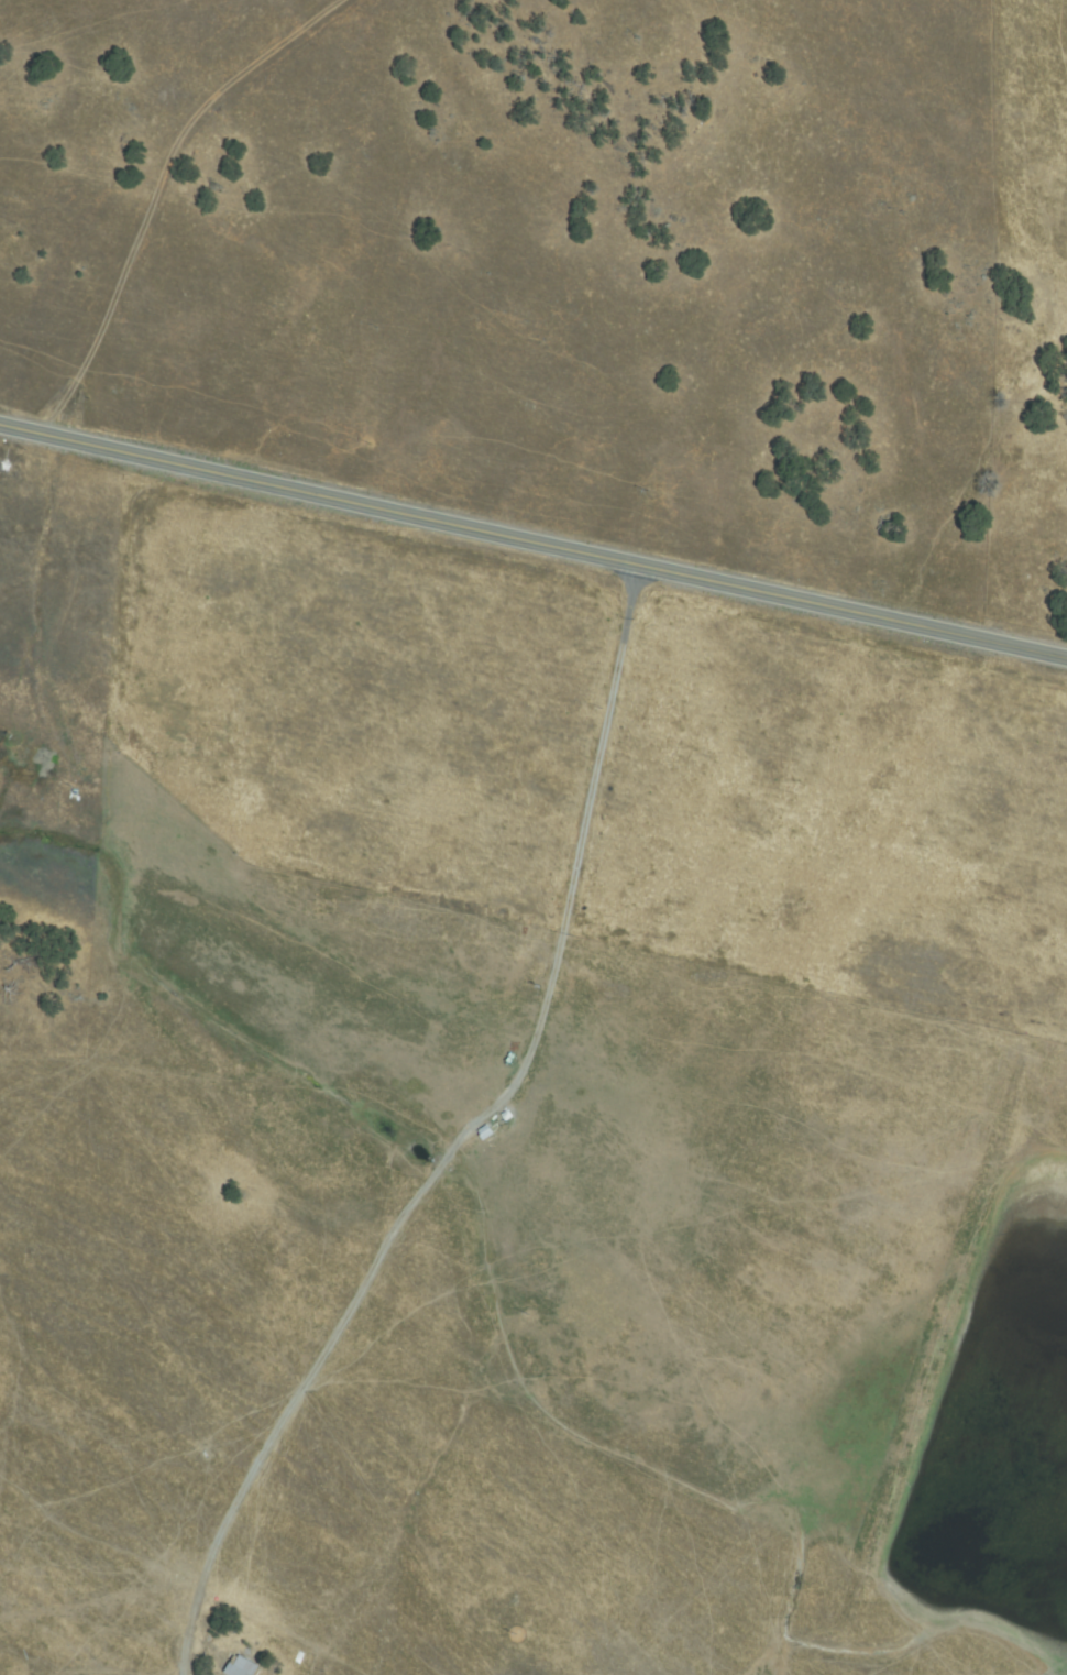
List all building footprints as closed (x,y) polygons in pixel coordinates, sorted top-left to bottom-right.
[(503,1116),(509,1110),(514,1117),(507,1121),(503,1116)] [(479,1134),(487,1126),(493,1134),(484,1140),(479,1134)] [(261,1668),(257,1674),(231,1674),(227,1673),(235,1655),(261,1668)]
